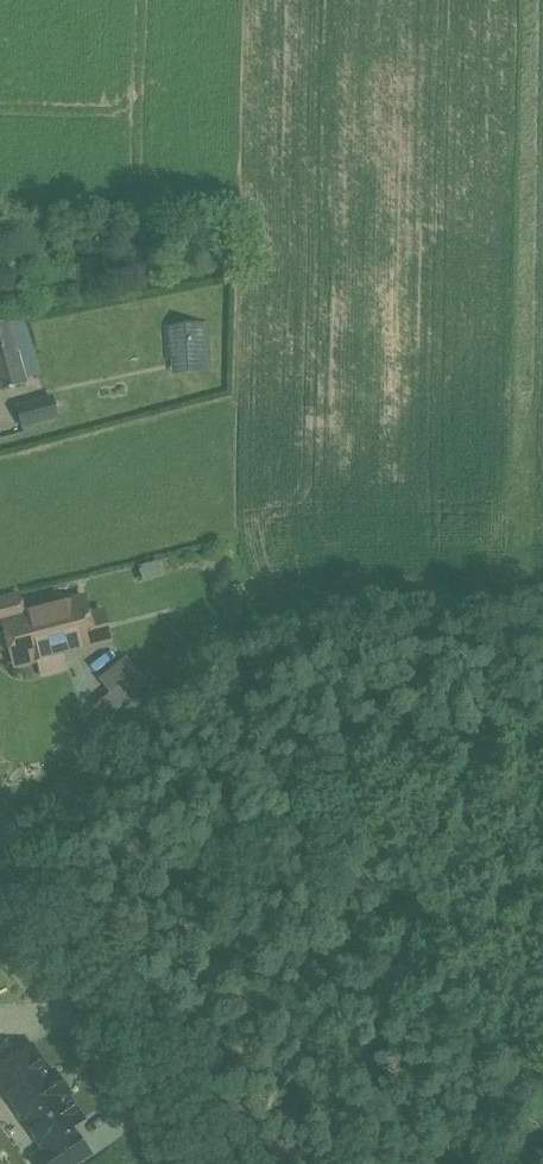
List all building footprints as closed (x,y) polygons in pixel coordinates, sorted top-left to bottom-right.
[(0,325),(0,388),(1,390),(26,384),(10,322),(0,325)] [(207,325),(172,326),(174,375),(209,373),(207,325)] [(55,395),(18,404),(25,430),(61,421),(55,395)] [(135,579),(152,578),(151,563),(134,564),(135,579)] [(3,625),(2,621),(27,614),(22,594),(0,600),(0,626),(3,625)] [(27,614),(2,621),(3,625),(15,670),(37,664),(67,656),(101,647),(92,613),(88,598),(27,614)] [(104,609),(92,613),(101,647),(114,643),(104,609)] [(67,656),(37,664),(40,678),(70,671),(67,656)] [(128,658),(101,679),(112,694),(93,709),(103,721),(149,685),(128,658)] [(0,1071),(0,1088),(47,1152),(35,1161),(38,1163),(82,1163),(91,1157),(73,1133),(87,1122),(32,1047),(0,1071)]
